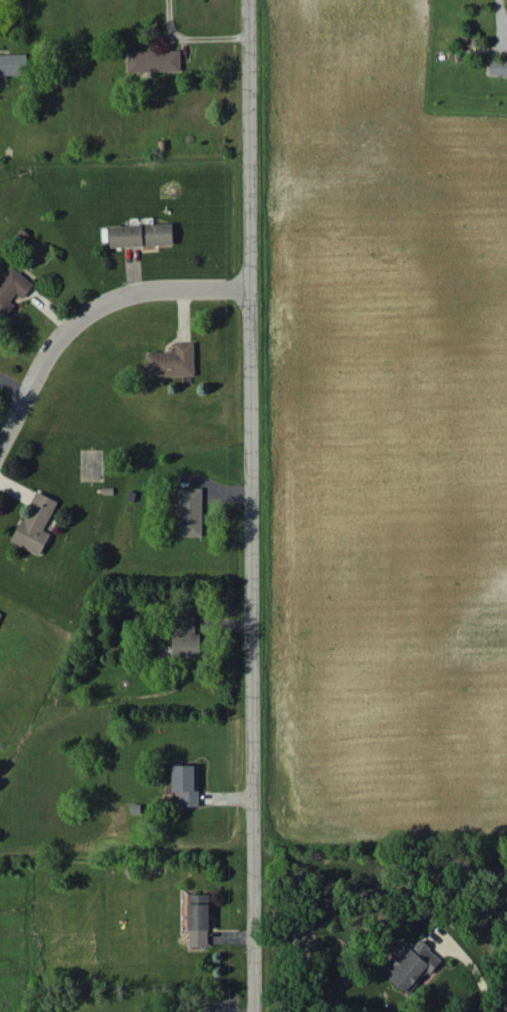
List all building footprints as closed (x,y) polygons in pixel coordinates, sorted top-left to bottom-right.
[(127,51),(127,72),(180,71),(180,50),(127,51)] [(0,54),(0,75),(27,74),(26,53),(0,54)] [(489,60),(490,75),(506,75),(506,59),(489,60)] [(111,246),(173,244),(173,223),(110,225),(111,246)] [(10,266),(0,279),(0,311),(7,316),(15,305),(10,301),(16,292),(24,298),(34,284),(10,266)] [(146,376),(194,375),(193,341),(175,342),(175,352),(146,352),(146,376)] [(202,487),(177,487),(177,536),(202,536),(202,487)] [(12,541),(40,555),(51,532),(44,529),(58,501),(36,490),(26,510),(27,510),(12,541)] [(195,616),(173,616),(174,656),(201,656),(200,633),(195,633),(195,616)] [(199,806),(199,764),(172,765),(173,791),(180,791),(180,806),(199,806)] [(208,946),(209,894),(189,893),(188,945),(208,946)] [(410,994),(441,957),(420,939),(412,949),(402,941),(391,954),(379,969),(410,994)]
